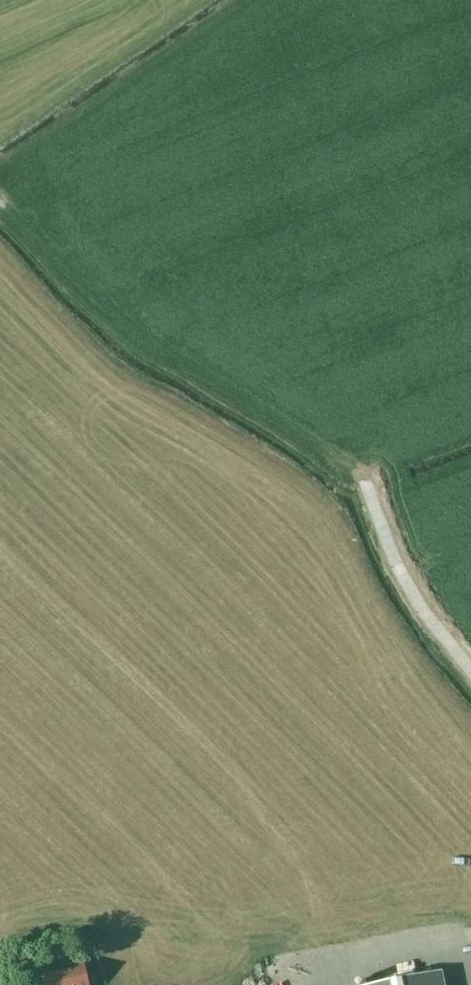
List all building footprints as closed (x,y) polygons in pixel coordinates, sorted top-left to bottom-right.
[(84,964),(43,975),(46,984),(89,984),(84,964)]
